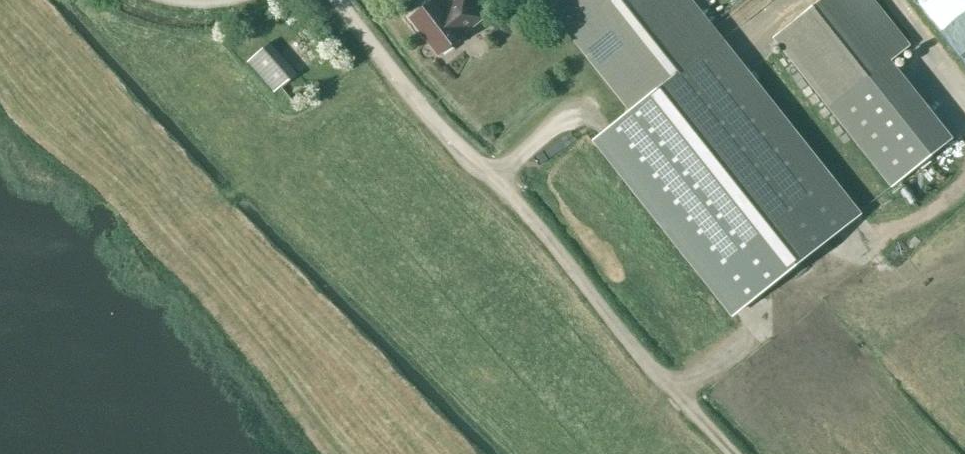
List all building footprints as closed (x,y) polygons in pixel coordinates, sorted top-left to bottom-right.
[(472,0),(454,0),(446,6),(442,0),(431,0),(408,17),(438,56),(468,33),(467,32),(485,18),(472,0)] [(685,0),(549,0),(634,107),(597,137),(736,312),(857,216),(685,0)] [(872,0),(821,0),(774,37),(893,186),(949,141),(887,63),(908,46),(872,0)] [(277,51),(295,69),(312,54),(294,35),(277,51)] [(296,73),(269,41),(247,61),(274,93),(296,73)]
